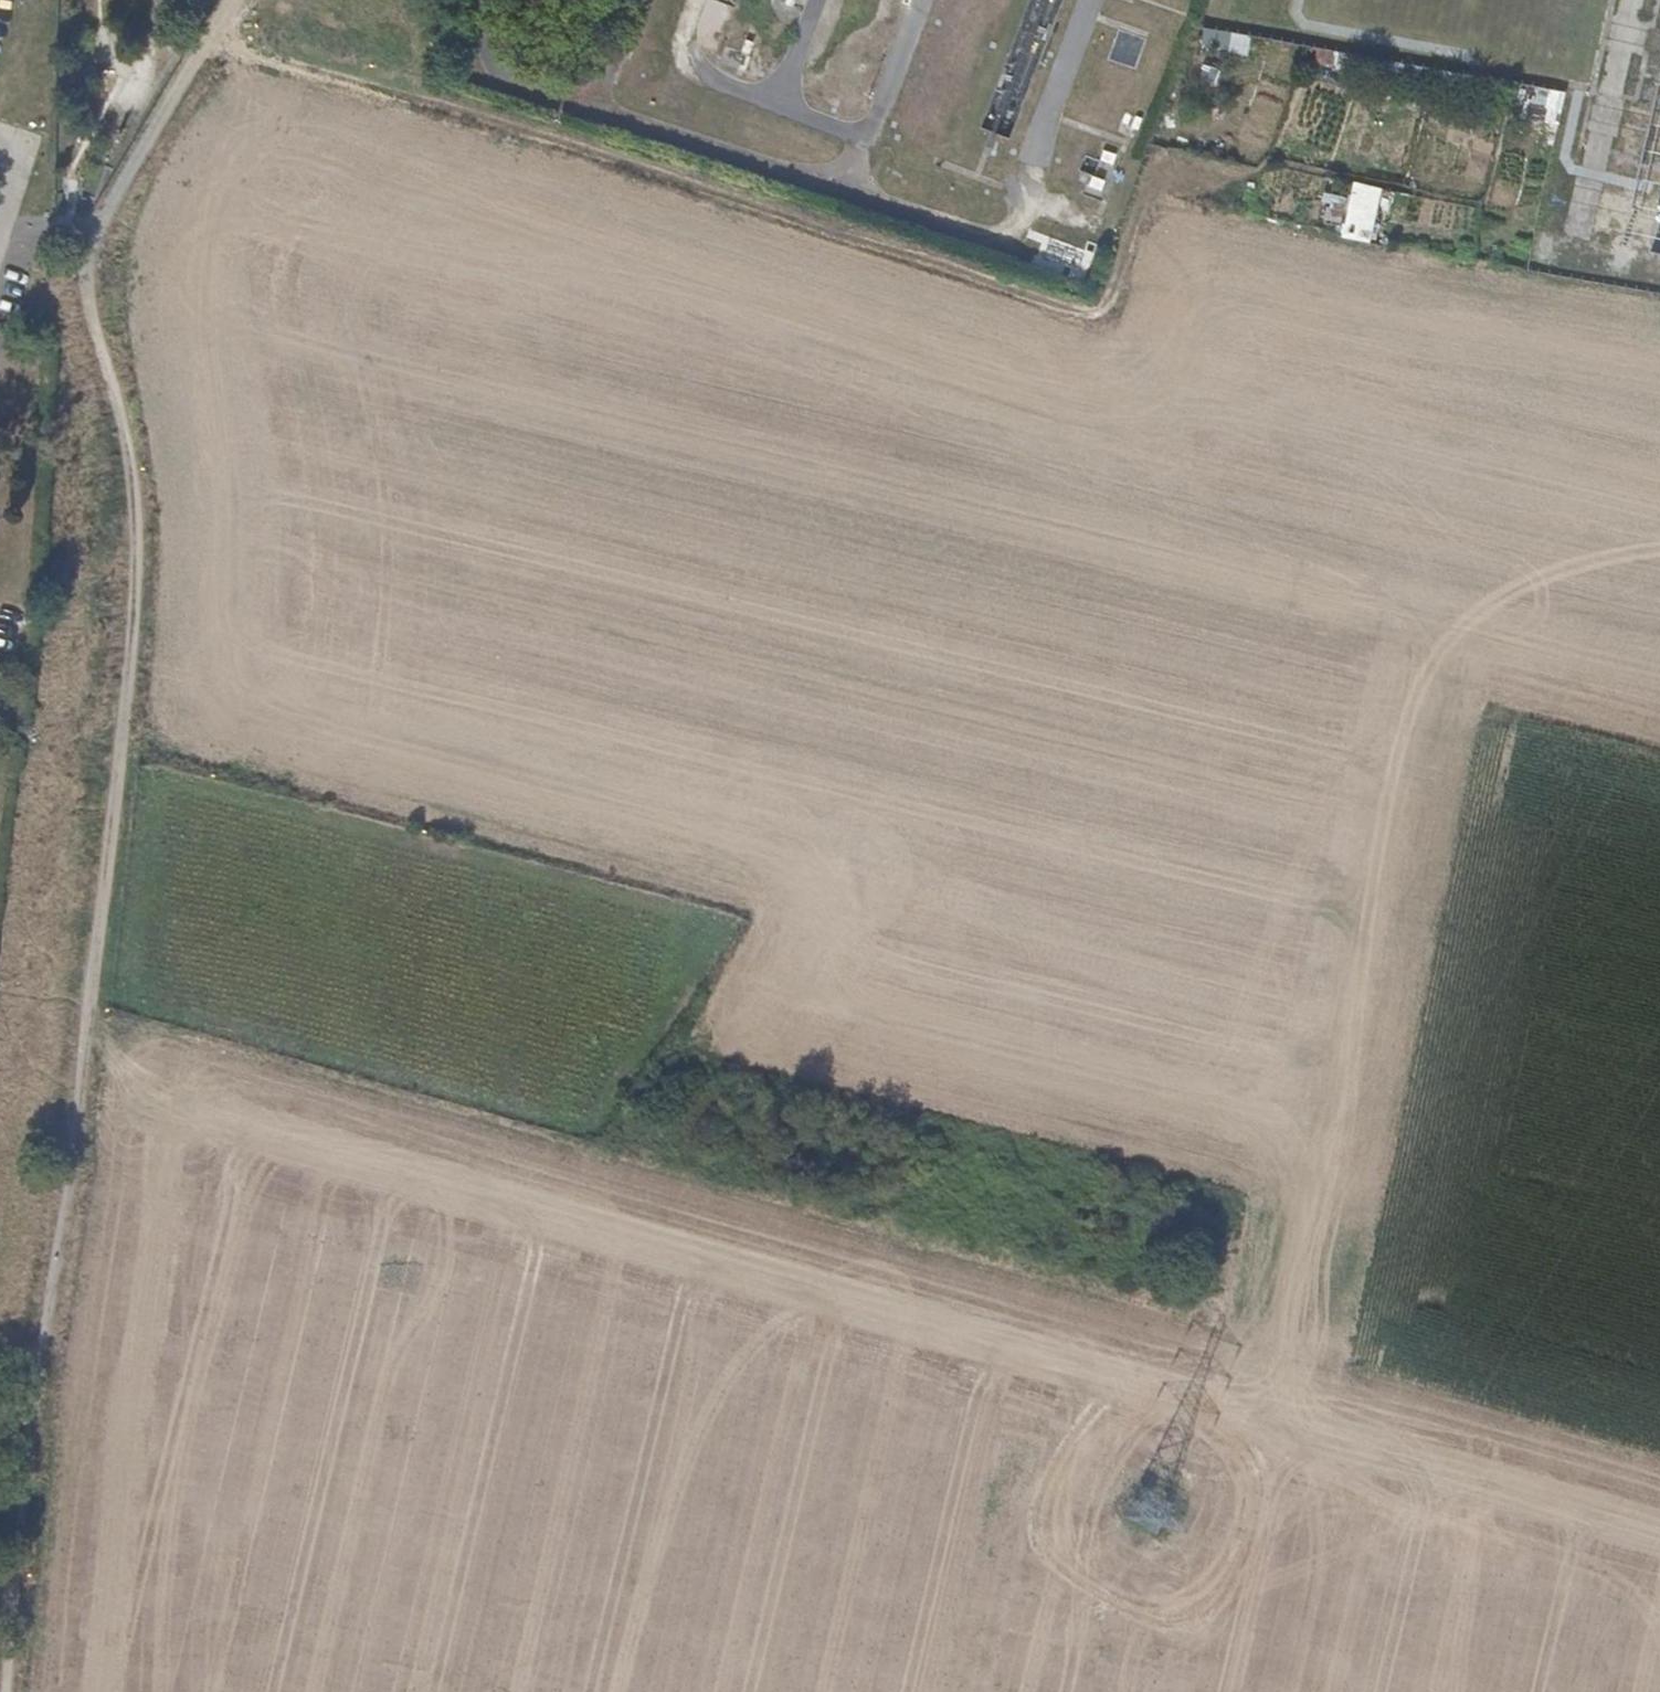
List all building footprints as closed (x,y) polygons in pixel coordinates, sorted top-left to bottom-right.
[(1238,53),(1240,40),(1203,35),(1201,48),(1238,53)] [(1350,184),(1347,201),(1322,196),(1314,234),(1371,245),(1381,191),(1350,184)]
